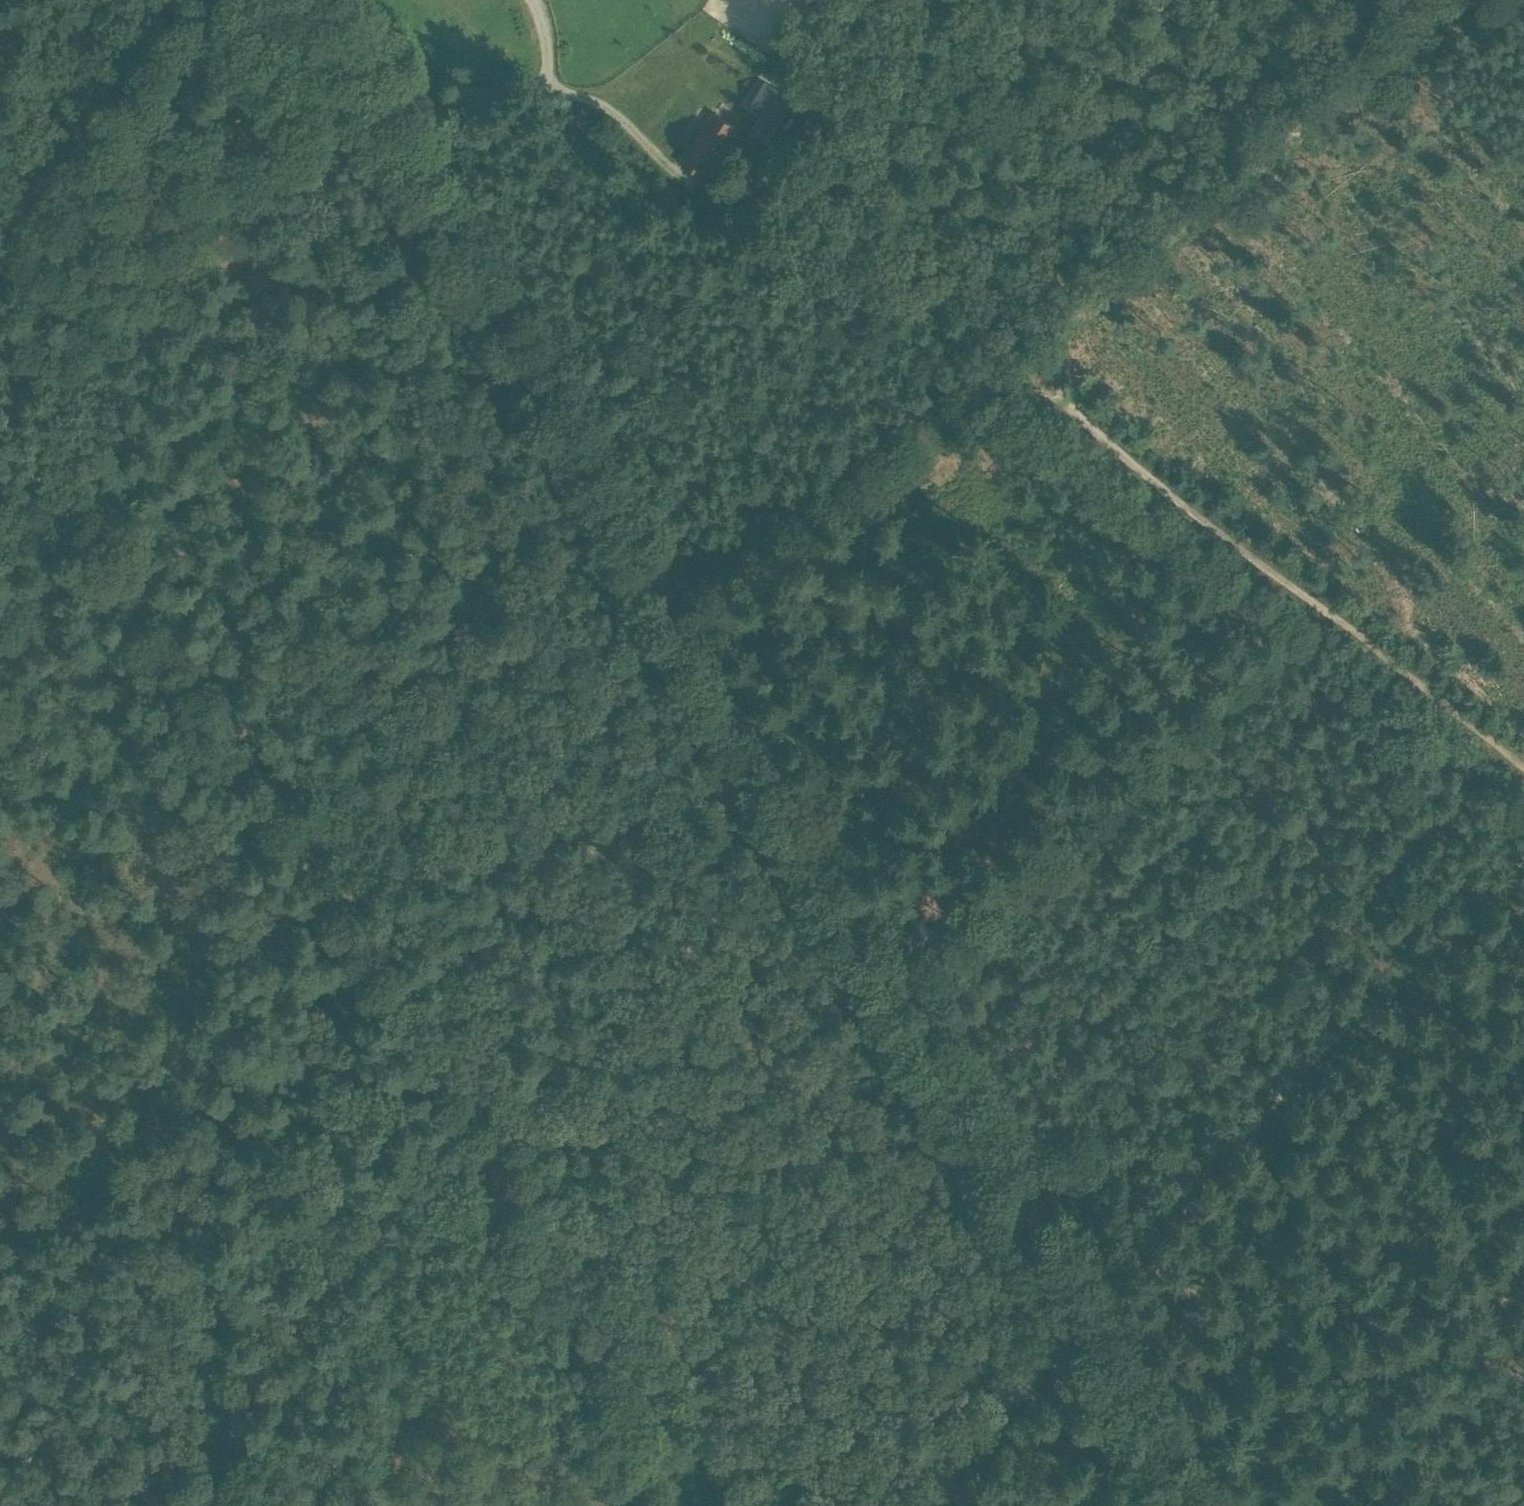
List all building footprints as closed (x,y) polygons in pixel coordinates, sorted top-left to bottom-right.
[(766,82),(750,106),(779,125),(794,101),(766,82)] [(702,176),(735,126),(714,113),(682,162),(702,176)]
